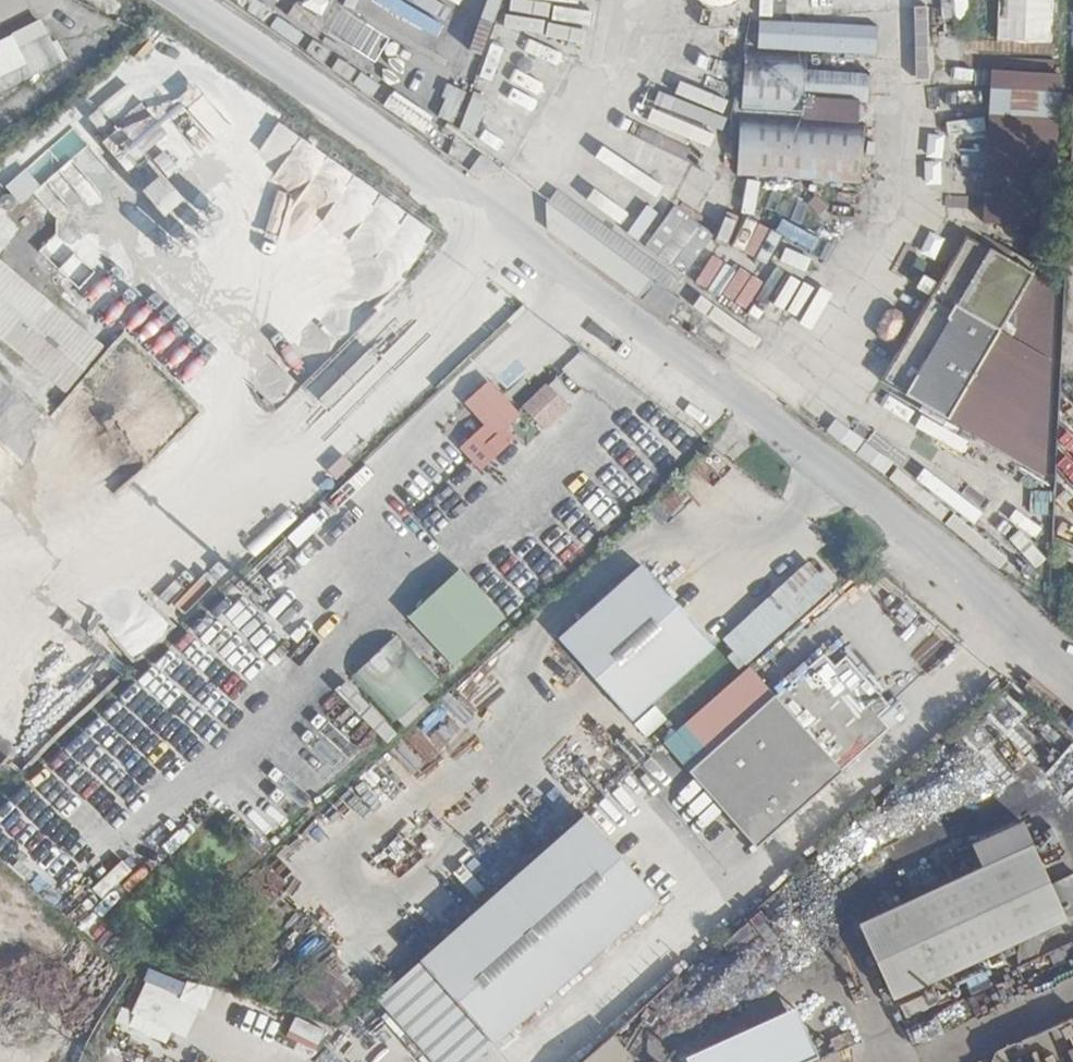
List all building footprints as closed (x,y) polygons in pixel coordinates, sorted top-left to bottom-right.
[(994,42),(1051,44),(1052,0),(996,0),(994,42)] [(875,53),(876,24),(757,20),(756,49),(875,53)] [(38,23),(0,43),(0,99),(61,68),(38,23)] [(735,175),(859,183),(866,68),(743,61),(740,115),(739,115),(735,175)] [(1057,180),(1060,72),(987,70),(982,223),(1031,224),(1032,188),(1062,189),(1062,180),(1057,180)] [(142,104),(120,119),(133,137),(154,122),(142,104)] [(296,197),(322,213),(348,169),(274,126),(255,157),(303,185),(296,197)] [(118,155),(142,186),(157,174),(133,143),(118,155)] [(5,209),(40,190),(30,171),(0,187),(0,201),(5,209)] [(160,217),(180,201),(160,175),(139,191),(160,217)] [(727,209),(755,215),(762,182),(733,177),(727,209)] [(572,192),(562,205),(669,287),(679,274),(572,192)] [(376,198),(350,247),(403,274),(429,225),(376,198)] [(42,227),(49,207),(28,199),(21,220),(42,227)] [(562,205),(560,231),(666,314),(677,300),(681,295),(669,287),(562,205)] [(779,220),(775,230),(745,218),(732,249),(768,264),(780,236),(813,249),(819,236),(779,220)] [(1042,474),(1052,285),(969,238),(882,383),(1042,474)] [(895,280),(923,296),(945,261),(917,244),(895,280)] [(698,285),(717,291),(727,264),(708,258),(698,285)] [(48,277),(38,290),(0,261),(0,341),(66,392),(103,345),(79,327),(92,310),(48,277)] [(742,311),(761,282),(737,266),(718,296),(742,311)] [(677,300),(666,314),(700,340),(704,321),(677,300)] [(704,321),(700,340),(750,379),(761,365),(704,321)] [(57,430),(0,374),(0,488),(57,430)] [(775,385),(762,375),(754,386),(766,396),(775,385)] [(494,439),(520,414),(488,379),(461,404),(494,439)] [(541,432),(568,407),(546,383),(519,408),(541,432)] [(1031,491),(1030,512),(1048,513),(1049,492),(1031,491)] [(743,669),(833,584),(807,557),(718,643),(743,669)] [(171,637),(160,614),(149,619),(140,601),(109,617),(130,658),(171,637)] [(841,633),(714,744),(782,820),(908,708),(897,695),(908,686),(863,635),(852,645),(841,633)] [(350,676),(401,730),(429,705),(422,698),(438,682),(395,635),(350,676)] [(387,741),(396,731),(343,683),(334,693),(387,741)] [(370,995),(426,1061),(469,1061),(659,906),(586,818),(370,995)] [(870,930),(910,1002),(1072,913),(1072,903),(1059,877),(1038,838),(870,930)] [(1059,877),(1072,903),(1072,869),(1059,877)] [(328,953),(296,989),(335,1024),(367,989),(328,953)] [(188,1038),(205,990),(146,969),(129,1017),(188,1038)] [(611,1035),(581,1061),(636,1061),(611,1035)]
